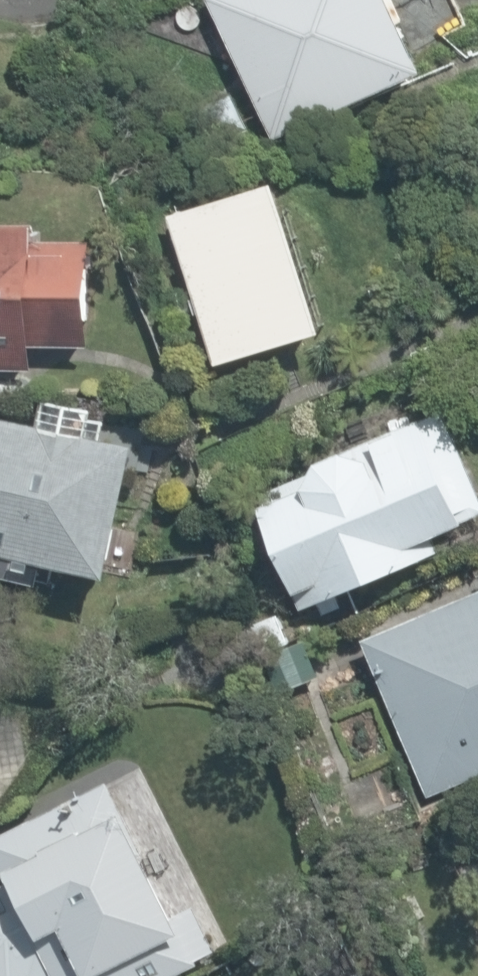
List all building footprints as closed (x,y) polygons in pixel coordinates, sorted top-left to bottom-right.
[(390,0),(216,0),(273,129),(425,68),(390,0)] [(297,171),(182,208),(233,360),(342,321),(297,171)] [(0,203),(0,371),(123,372),(125,204),(0,203)] [(0,400),(0,551),(130,571),(152,423),(0,400)] [(449,403),(245,498),(313,615),(477,543),(477,472),(449,403)] [(368,637),(437,792),(477,778),(477,600),(368,637)] [(133,781),(8,836),(0,854),(0,971),(16,975),(202,975),(249,952),(186,824),(155,819),(133,781)]
